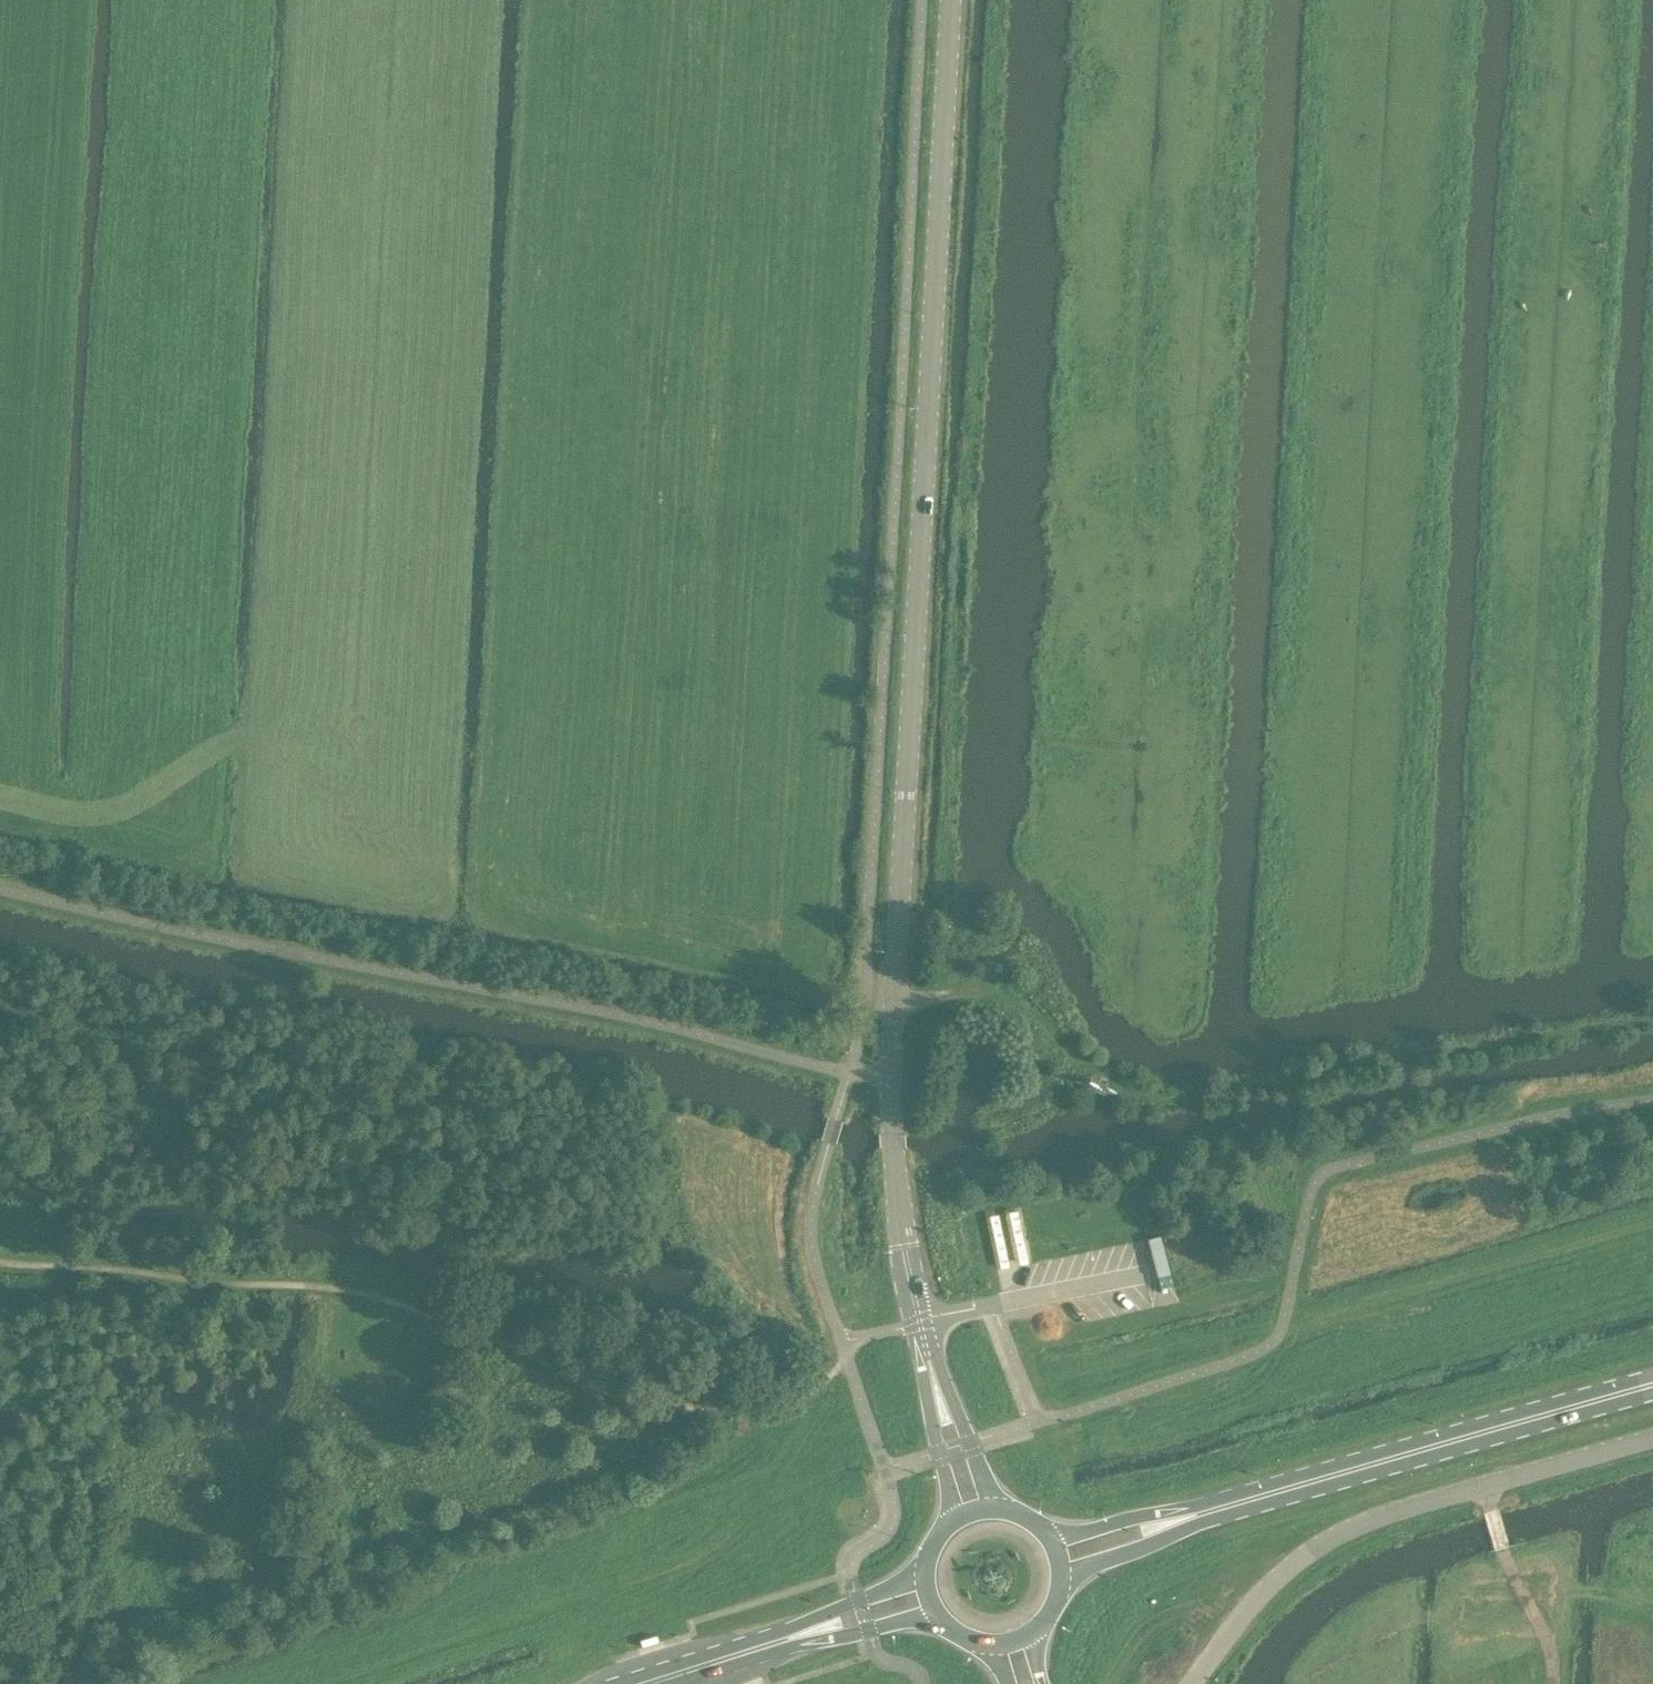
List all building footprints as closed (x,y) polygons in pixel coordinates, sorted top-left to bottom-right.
[(1017,1210),(1008,1212),(1019,1265),(1029,1263),(1017,1210)] [(998,1213),(989,1216),(1000,1268),(1010,1266),(998,1213)]
